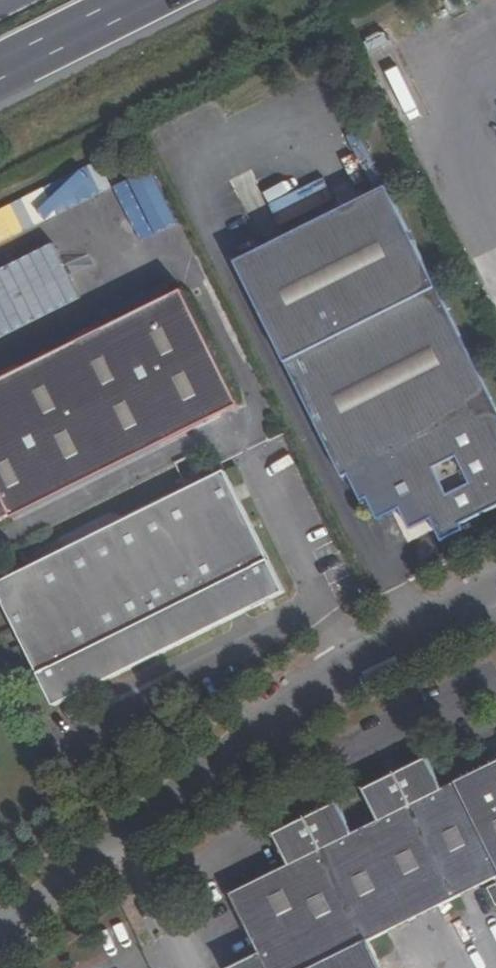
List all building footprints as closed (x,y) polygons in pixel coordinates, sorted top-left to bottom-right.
[(137,178),(159,227),(175,220),(154,171),(137,178)] [(0,212),(0,244),(105,200),(94,173),(0,212)] [(408,514),(413,512),(416,517),(423,520),(431,522),(438,518),(440,523),(451,546),(473,535),(470,528),(495,516),(495,390),(398,190),(244,267),(351,481),(356,479),(369,505),(373,503),(384,526),(408,514)] [(86,303),(64,250),(0,275),(0,338),(86,303)] [(10,515),(12,518),(239,407),(183,293),(0,382),(0,520),(10,515)] [(4,590),(63,709),(291,596),(231,476),(4,590)] [(413,512),(408,514),(410,518),(417,534),(440,523),(438,518),(431,522),(423,520),(416,517),(413,512)] [(217,905),(247,964),(239,967),(351,967),(345,957),(495,882),(495,768),(433,798),(417,765),(355,798),(370,829),(340,844),(324,812),(261,844),(277,876),(217,905)] [(481,896),(489,913),(495,909),(495,896),(493,890),(481,896)]
